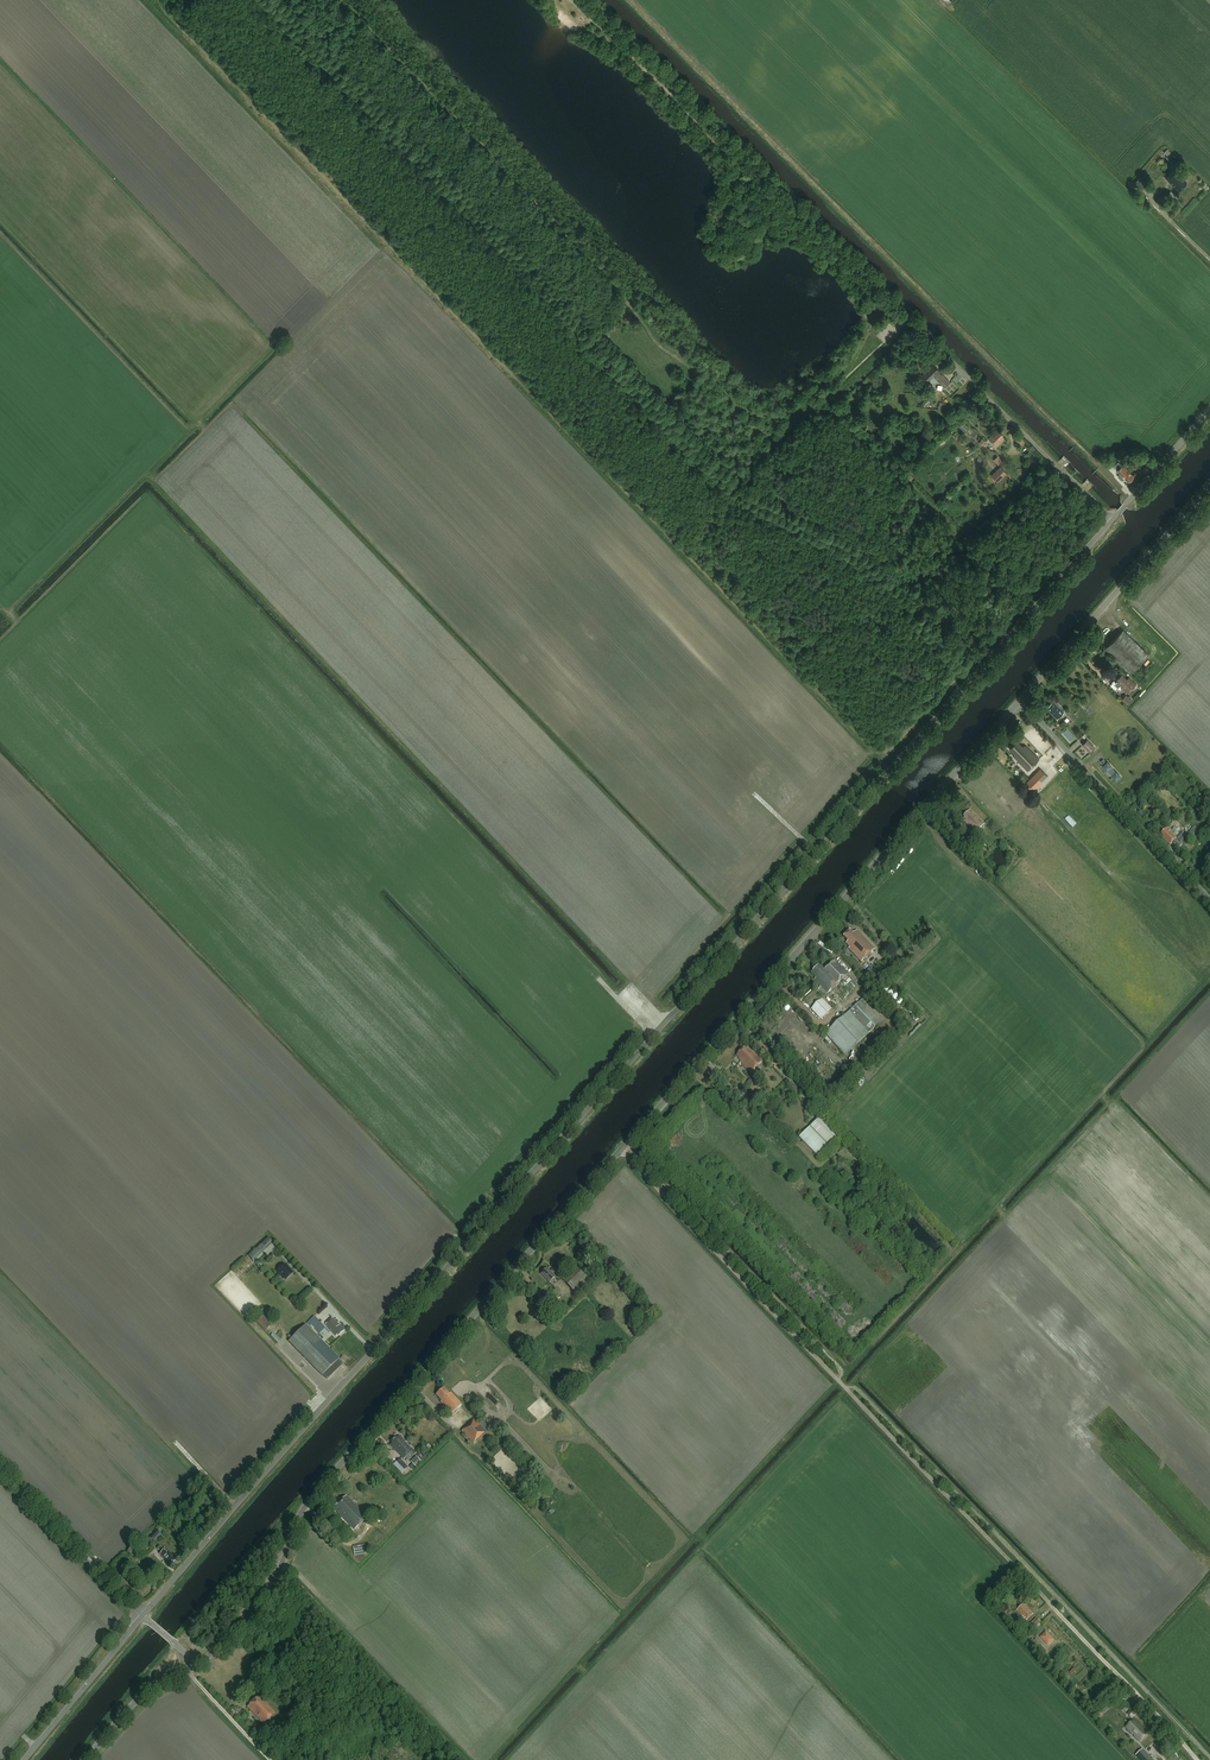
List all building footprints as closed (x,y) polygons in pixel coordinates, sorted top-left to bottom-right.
[(1171,162),(1176,157),(1171,152),(1167,149),(1164,152),(1168,156),(1166,157),(1171,162)] [(1172,185),(1181,176),(1174,170),(1166,178),(1172,185)] [(1181,176),(1172,185),(1179,191),(1187,182),(1181,176)] [(1176,195),(1171,191),(1167,194),(1172,199),(1176,195)] [(933,365),(922,376),(926,380),(926,382),(934,383),(940,382),(945,387),(950,382),(942,373),(941,375),(937,371),(938,370),(933,365)] [(922,404),(925,407),(930,402),(927,399),(922,404)] [(996,446),(1004,438),(1002,436),(1003,435),(998,429),(989,439),(996,446)] [(1019,434),(1015,438),(1021,445),(1026,441),(1019,434)] [(1003,460),(998,456),(994,461),(999,465),(1003,460)] [(1127,465),(1130,462),(1124,456),(1121,459),(1127,465)] [(1123,465),(1118,470),(1120,473),(1119,475),(1119,477),(1121,479),(1123,476),(1129,482),(1134,476),(1123,465)] [(1000,466),(991,475),(998,482),(1007,473),(1000,466)] [(1124,630),(1105,648),(1130,673),(1149,654),(1124,630)] [(1127,693),(1136,685),(1129,678),(1127,680),(1122,675),(1118,679),(1119,680),(1118,681),(1121,685),(1120,686),(1127,693)] [(1126,695),(1121,699),(1126,704),(1131,700),(1126,695)] [(1053,700),(1046,707),(1057,719),(1064,712),(1053,700)] [(1082,744),(1089,752),(1095,747),(1087,739),(1082,744)] [(1017,741),(1010,748),(1015,753),(1013,755),(1028,770),(1039,759),(1025,746),(1022,746),(1017,741)] [(1116,781),(1121,776),(1107,762),(1103,766),(1116,781)] [(1040,768),(1026,782),(1034,790),(1048,776),(1040,768)] [(975,833),(984,824),(976,816),(970,810),(964,817),(965,818),(964,819),(965,821),(964,822),(975,833)] [(1188,833),(1192,837),(1200,830),(1195,826),(1188,833)] [(1169,845),(1177,838),(1166,828),(1161,833),(1162,835),(1161,836),(1169,845)] [(1181,843),(1187,837),(1184,835),(1179,840),(1181,843)] [(862,962),(875,950),(857,931),(853,935),(850,931),(844,937),(848,942),(846,944),(850,948),(849,949),(862,962)] [(828,994),(849,974),(835,960),(824,970),(820,965),(812,973),(816,978),(814,980),(828,994)] [(850,1012),(825,1034),(845,1057),(869,1034),(878,1026),(889,1039),(902,1027),(884,1007),(882,1008),(869,995),(850,1012)] [(822,1000),(812,1010),(821,1020),(831,1010),(822,1000)] [(877,1040),(864,1052),(869,1058),(883,1045),(877,1040)] [(751,1073),(762,1062),(754,1053),(751,1051),(746,1047),(737,1056),(741,1061),(740,1062),(751,1073)] [(830,1147),(840,1137),(820,1117),(811,1127),(830,1147)] [(819,1158),(830,1147),(811,1127),(799,1138),(819,1158)] [(253,1261),(274,1243),(269,1238),(249,1256),(253,1261)] [(281,1276),(286,1281),(294,1274),(285,1264),(276,1272),(280,1277),(281,1276)] [(573,1265),(560,1278),(578,1296),(591,1283),(583,1274),(584,1273),(581,1269),(579,1271),(573,1265)] [(543,1272),(541,1274),(549,1283),(556,1277),(555,1277),(558,1274),(553,1270),(550,1272),(547,1268),(545,1270),(544,1270),(543,1270),(543,1271),(543,1272)] [(266,1331),(275,1322),(264,1310),(254,1319),(266,1331)] [(319,1334),(326,1327),(314,1316),(308,1322),(319,1334)] [(339,1336),(345,1330),(340,1325),(339,1326),(335,1322),(332,1319),(326,1325),(336,1336),(338,1335),(339,1336)] [(327,1380),(343,1365),(338,1360),(339,1359),(306,1325),(289,1342),(322,1376),(323,1375),(327,1380)] [(451,1415),(462,1405),(451,1393),(449,1394),(443,1388),(436,1395),(442,1401),(440,1402),(443,1405),(443,1406),(451,1415)] [(487,1439),(492,1435),(488,1430),(486,1432),(475,1420),(461,1432),(473,1444),(476,1441),(479,1444),(485,1438),(487,1439)] [(404,1459),(412,1451),(403,1441),(404,1441),(399,1436),(397,1439),(396,1438),(391,1442),(393,1443),(391,1445),(404,1459)] [(421,1461),(416,1456),(410,1461),(415,1466),(421,1461)] [(408,1467),(400,1459),(393,1465),(401,1474),(408,1467)] [(347,1496),(334,1509),(355,1531),(368,1517),(353,1501),(352,1502),(347,1496)] [(147,1541),(149,1538),(156,1544),(160,1540),(158,1538),(161,1535),(156,1529),(154,1527),(144,1538),(147,1541)] [(135,1559),(140,1554),(133,1546),(128,1552),(135,1559)] [(172,1565),(176,1560),(169,1553),(165,1550),(160,1546),(157,1549),(162,1553),(161,1555),(164,1558),(172,1565)] [(1026,1621),(1033,1614),(1025,1606),(1023,1607),(1022,1606),(1017,1611),(1026,1621)] [(1037,1618),(1029,1624),(1033,1629),(1041,1622),(1037,1618)] [(264,1724),(275,1714),(259,1696),(248,1707),(264,1724)] [(1131,1718),(1136,1714),(1132,1710),(1127,1714),(1131,1718)] [(1139,1740),(1146,1734),(1134,1721),(1132,1723),(1131,1721),(1126,1726),(1139,1740)] [(1143,1748),(1135,1755),(1140,1759),(1154,1759),(1143,1748)]
